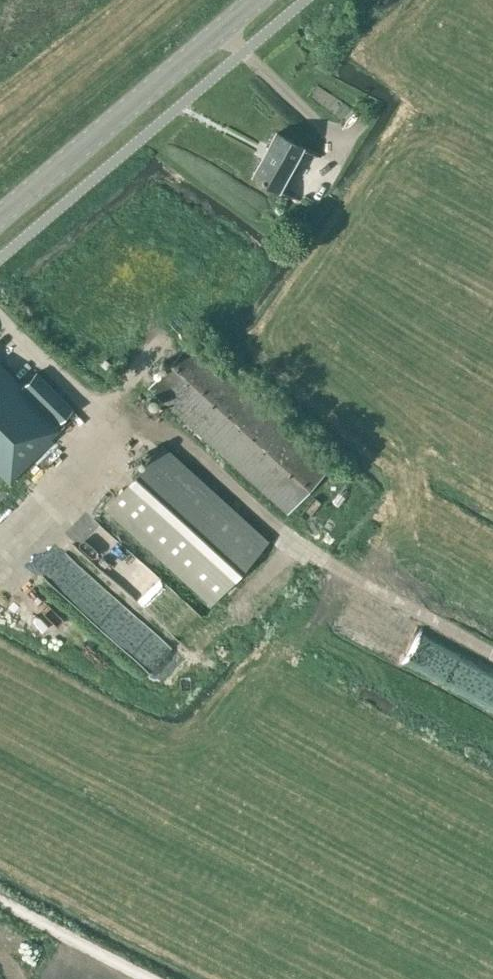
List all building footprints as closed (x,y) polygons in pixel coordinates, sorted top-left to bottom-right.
[(302,146),(275,132),(252,175),(279,189),(302,146)] [(321,195),(326,179),(316,176),(312,192),(321,195)] [(330,466),(191,339),(148,386),(287,513),(330,466)] [(8,482),(53,439),(50,436),(61,426),(56,421),(71,407),(36,372),(22,385),(0,363),(0,474),(8,482)] [(267,541),(161,445),(105,506),(210,603),(267,541)] [(107,539),(86,566),(189,647),(211,620),(107,539)] [(35,586),(97,641),(115,621),(53,565),(35,586)] [(130,625),(110,648),(156,690),(176,668),(130,625)]
